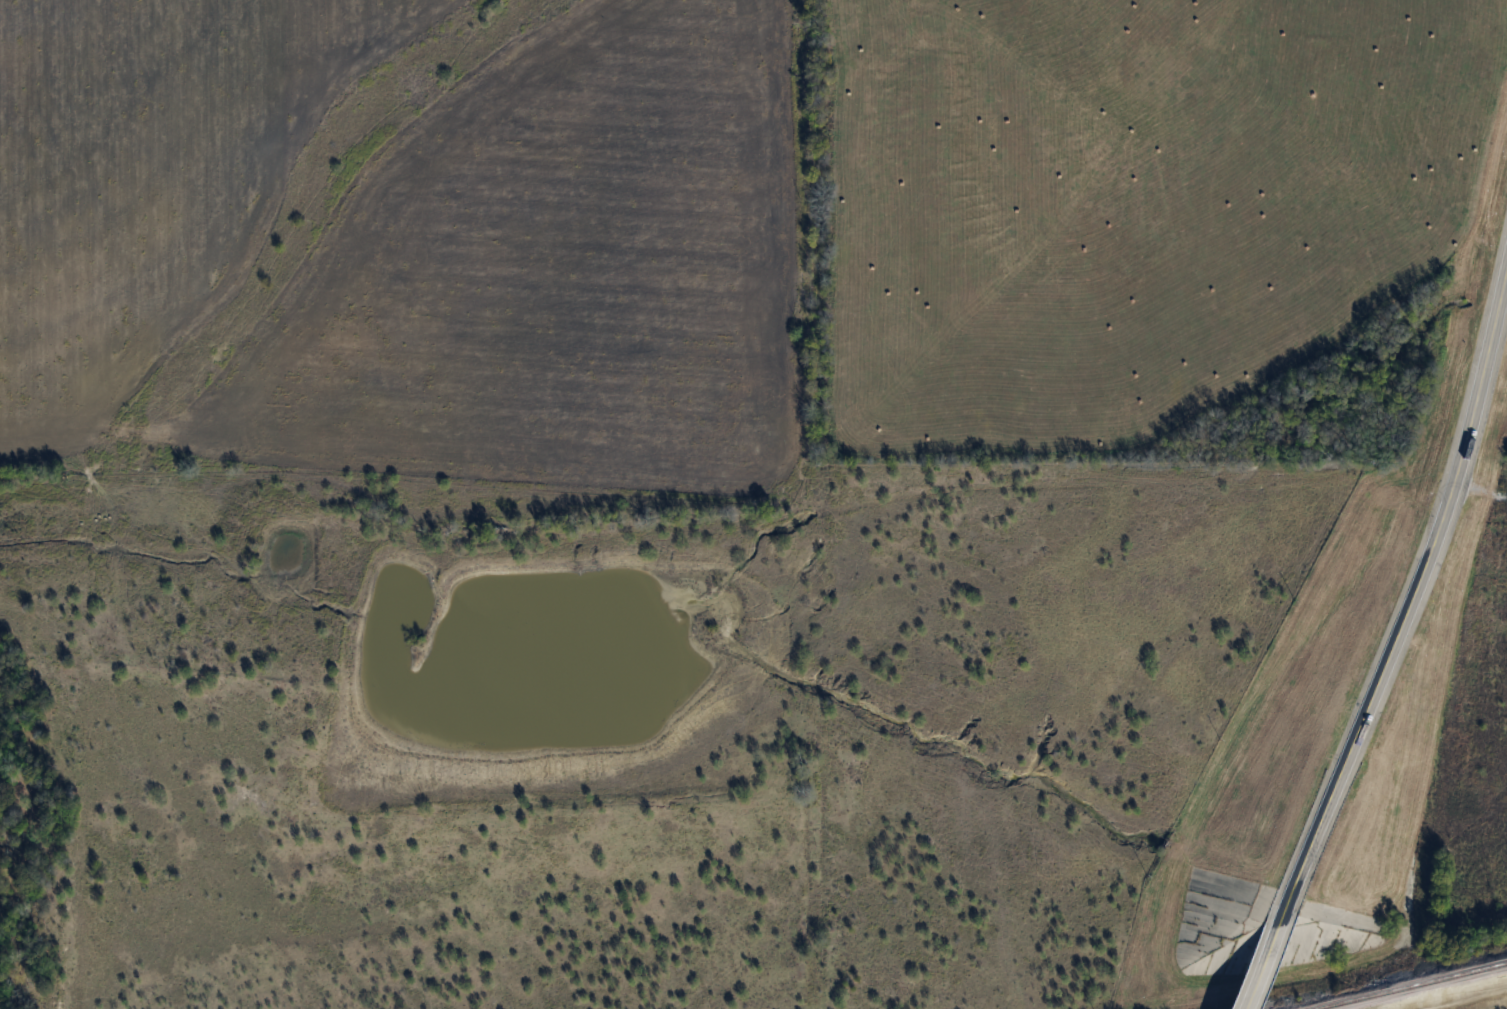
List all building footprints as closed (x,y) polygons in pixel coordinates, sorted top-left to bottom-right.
[(1226,975),(1237,944),(1247,947),(1248,944),(1256,943),(1275,890),(1260,885),(1250,915),(1211,916),(1202,913),(1202,900),(1197,900),(1188,897),(1185,906),(1185,915),(1180,929),(1182,973),(1192,976),(1226,975)]
